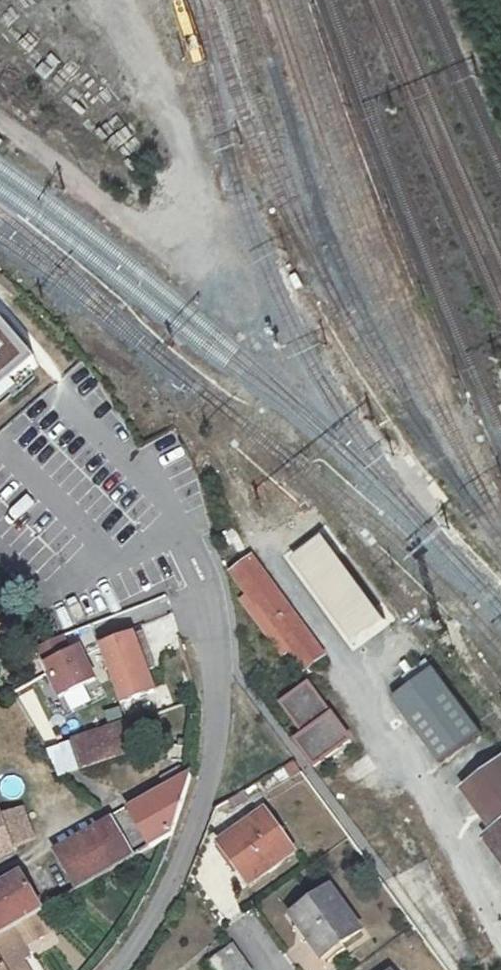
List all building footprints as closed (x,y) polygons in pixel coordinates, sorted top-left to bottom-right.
[(39,366),(0,320),(0,400),(39,366)] [(412,496),(428,514),(450,496),(435,477),(412,496)] [(383,615),(322,531),(288,556),(354,641),(383,615)] [(252,644),(267,663),(283,685),(325,653),(251,558),(233,573),(259,608),(245,619),(260,639),(252,644)] [(144,636),(102,649),(120,705),(154,695),(149,675),(155,672),(144,636)] [(64,638),(35,649),(59,698),(96,681),(80,650),(72,654),(64,638)] [(436,663),(395,692),(442,758),(484,728),(436,663)] [(305,731),(296,738),(317,765),(353,739),(310,682),(283,702),(296,719),(305,731)] [(287,726),(296,738),(305,731),(296,719),(287,726)] [(136,750),(126,724),(77,741),(85,767),(136,750)] [(500,832),(500,758),(464,783),(500,832)] [(164,792),(113,820),(135,856),(172,834),(187,773),(183,772),(184,759),(163,760),(161,785),(164,792)] [(295,759),(283,767),(290,778),(302,770),(295,759)] [(328,783),(337,795),(359,778),(350,766),(328,783)] [(16,852),(12,843),(32,833),(20,804),(0,813),(0,859),(16,852)] [(296,856),(266,814),(222,845),(251,887),(296,856)] [(118,866),(135,856),(113,820),(111,815),(94,826),(118,866)] [(72,839),(95,879),(118,866),(94,826),(72,839)] [(426,859),(415,864),(430,896),(441,890),(426,859)] [(43,910),(21,872),(0,885),(0,935),(14,927),(20,923),(43,910)] [(325,960),(363,931),(333,890),(294,918),(325,960)] [(43,910),(20,923),(32,942),(54,929),(43,910)] [(20,923),(14,927),(26,946),(32,942),(20,923)] [(6,968),(30,953),(26,946),(14,927),(0,935),(0,969),(7,969),(6,968)] [(237,945),(211,965),(215,969),(255,969),(237,945)]
